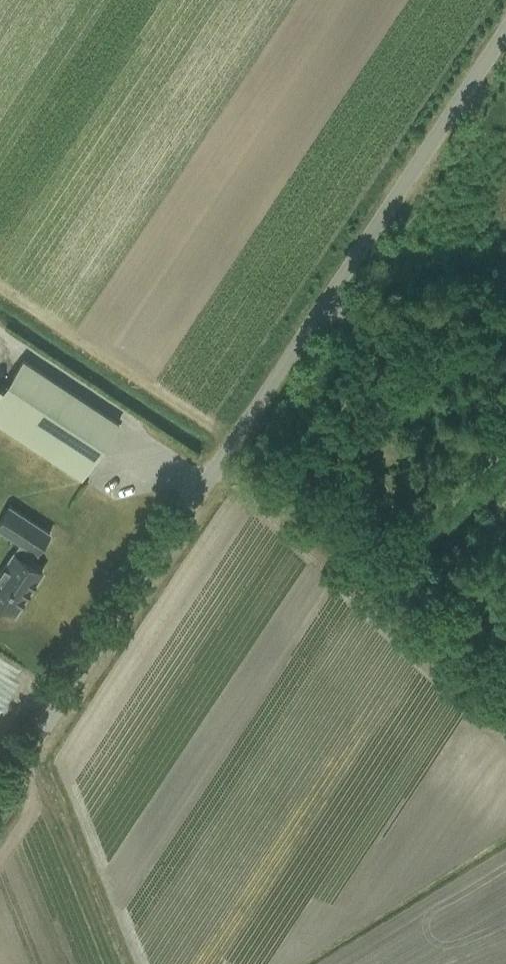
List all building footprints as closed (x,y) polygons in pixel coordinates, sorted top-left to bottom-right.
[(64,468),(81,479),(119,423),(102,412),(23,360),(5,387),(0,384),(0,426),(64,468)] [(27,561),(34,551),(37,553),(50,533),(10,506),(0,521),(0,529),(21,542),(14,552),(0,573),(0,604),(15,613),(42,571),(27,561)]
